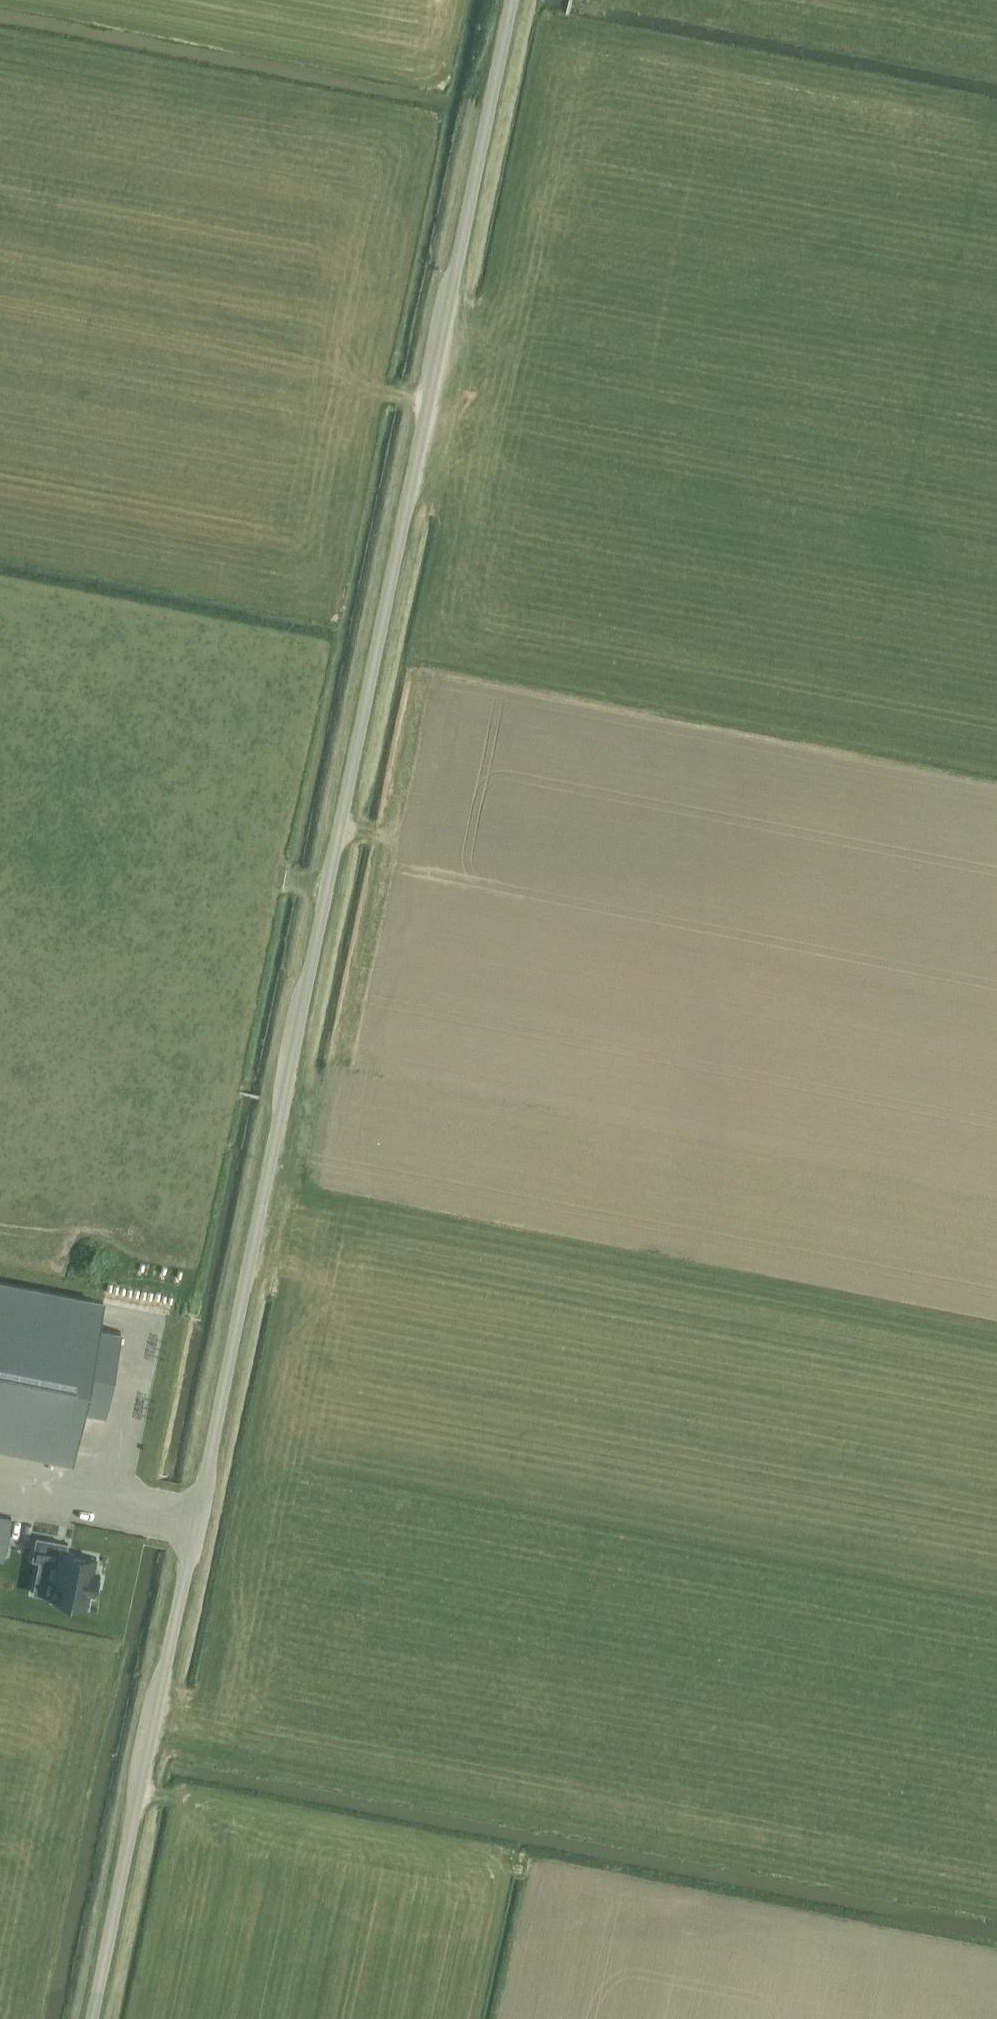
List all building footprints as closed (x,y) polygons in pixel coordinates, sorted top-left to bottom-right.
[(73,1461),(82,1417),(83,1410),(94,1412),(106,1414),(122,1330),(99,1326),(104,1302),(0,1282),(0,1447),(73,1461)] [(37,1537),(33,1558),(39,1559),(58,1563),(52,1596),(51,1597),(88,1605),(90,1593),(95,1594),(100,1569),(95,1568),(98,1556),(67,1550),(68,1543),(37,1537)]
